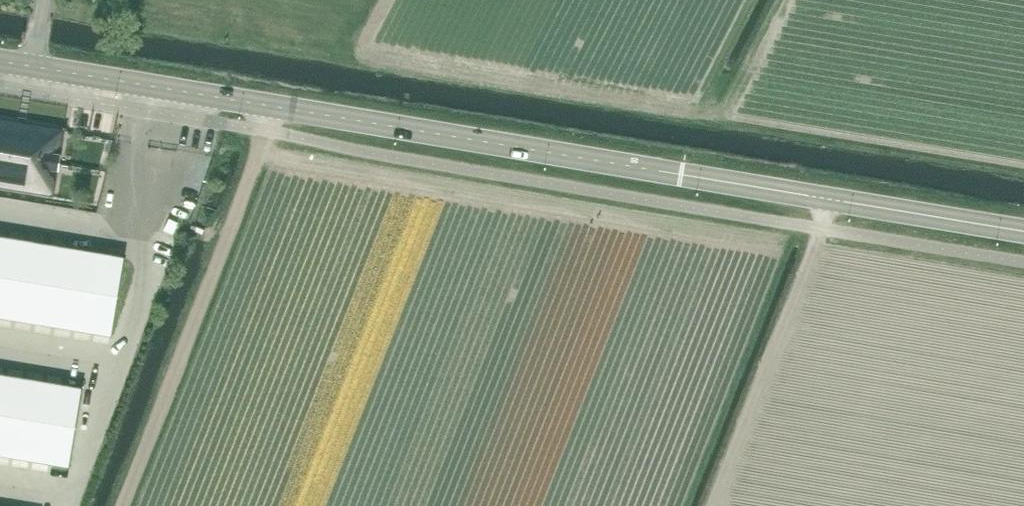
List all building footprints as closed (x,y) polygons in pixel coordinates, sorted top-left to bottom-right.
[(53,197),(55,186),(57,173),(64,130),(0,119),(0,188),(53,197)] [(7,238),(0,278),(20,281),(26,242),(7,238)] [(26,242),(20,281),(40,284),(46,245),(26,242)] [(46,245),(40,284),(59,288),(66,248),(46,245)] [(66,248),(59,288),(79,291),(86,251),(66,248)] [(86,251),(79,291),(99,294),(105,255),(86,251)] [(105,255),(99,294),(119,297),(125,258),(105,255)] [(0,279),(0,318),(13,321),(20,281),(0,278),(0,279)] [(20,281),(13,321),(33,324),(40,284),(20,281)] [(40,284),(33,324),(53,327),(59,288),(40,284)] [(59,288),(53,327),(73,330),(79,291),(59,288)] [(79,291),(73,330),(92,334),(99,294),(79,291)] [(99,294),(92,334),(112,337),(119,297),(99,294)] [(0,401),(0,416),(17,418),(24,379),(4,376),(0,401)] [(24,379),(17,418),(37,422),(44,382),(24,379)] [(44,382),(37,422),(57,425),(63,386),(44,382)] [(63,386),(57,425),(77,428),(83,389),(63,386)] [(11,458),(17,418),(0,416),(0,456),(11,458)] [(17,418),(11,458),(30,461),(37,422),(17,418)] [(37,422),(30,461),(50,465),(57,425),(37,422)] [(57,425),(50,465),(70,468),(73,448),(77,428),(57,425)]
